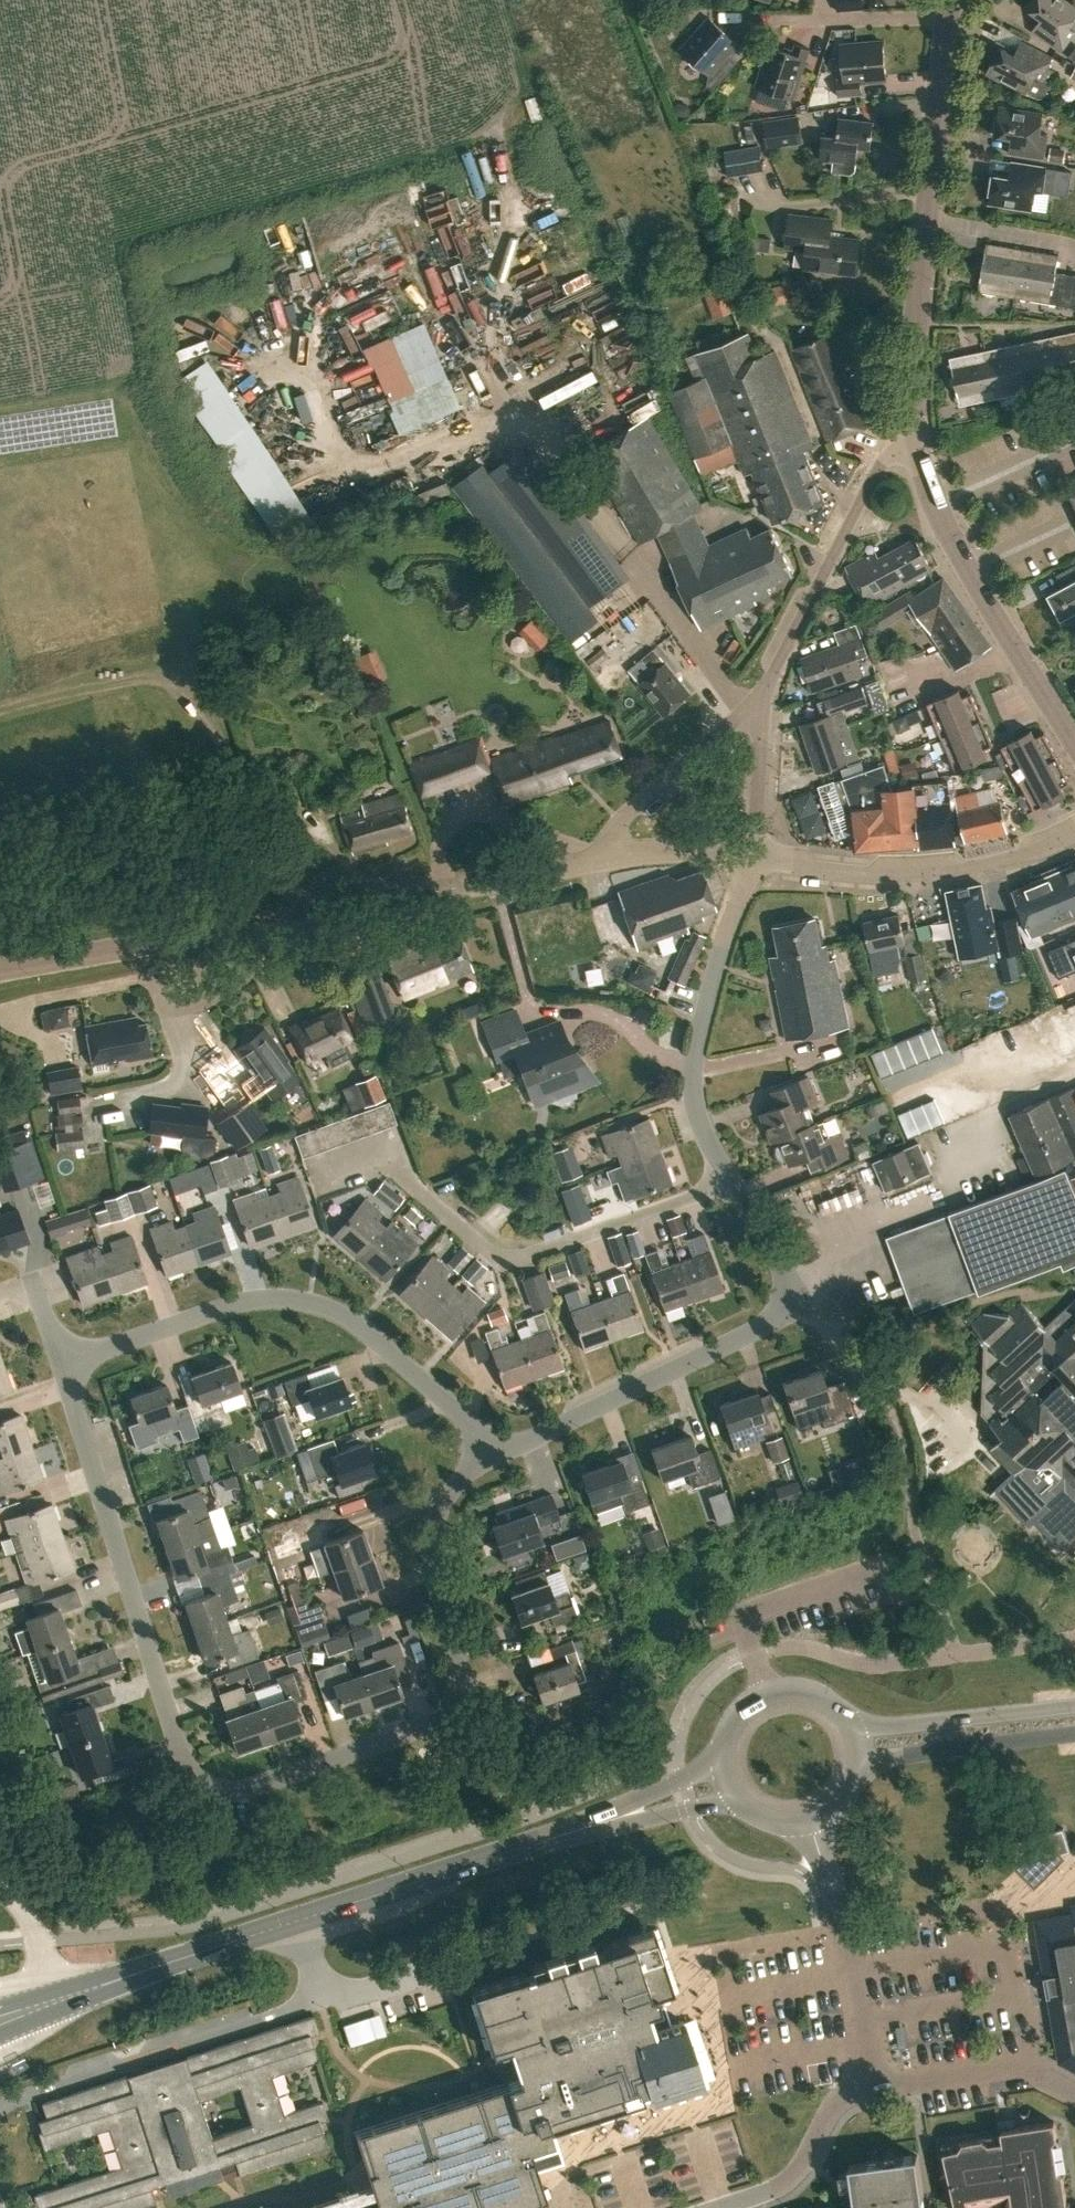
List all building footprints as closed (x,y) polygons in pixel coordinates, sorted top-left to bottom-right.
[(837,10),(867,8),(867,0),(837,0),(837,10)] [(1042,19),(1033,31),(1061,51),(1074,32),(1074,30),(1070,27),(1074,19),(1074,7),(1065,0),(1034,0),(1028,9),(1042,19)] [(682,51),(710,76),(727,56),(730,59),(746,40),(733,28),(726,35),(709,20),(682,51)] [(836,78),(837,95),(861,93),(860,82),(887,80),(884,41),(841,44),(843,77),(836,78)] [(1026,93),(1026,92),(1039,98),(1045,96),(1050,86),(1048,81),(1053,70),(1047,67),(1052,57),(1021,41),(1014,55),(1000,47),(987,73),(1026,93)] [(757,87),(793,98),(801,73),(803,74),(811,49),(795,44),(792,54),(769,47),(757,87)] [(995,135),(1011,138),(1008,153),(1044,159),(1048,134),(1039,132),(1042,114),(999,107),(995,135)] [(870,123),(836,119),(834,139),(821,138),(821,136),(820,136),(817,162),(831,163),(830,173),(848,175),(852,172),(855,149),(867,150),(870,123)] [(760,125),(764,149),(799,143),(795,120),(760,125)] [(1048,158),(1064,161),(1066,148),(1050,145),(1048,158)] [(721,155),(725,177),(760,171),(756,149),(721,155)] [(993,175),(989,203),(1032,210),(1035,191),(1043,192),(1066,196),(1071,192),(1074,173),(1047,168),(1011,163),(1009,177),(993,175)] [(409,188),(416,203),(429,197),(422,182),(409,188)] [(548,225),(575,218),(570,197),(542,204),(548,225)] [(785,246),(805,248),(803,266),(854,272),(858,237),(829,234),(831,218),(789,213),(785,246)] [(369,240),(386,239),(385,223),(368,224),(369,240)] [(401,228),(403,240),(423,237),(421,225),(401,228)] [(462,237),(471,265),(481,261),(472,234),(462,237)] [(978,291),(1015,297),(1023,249),(987,243),(978,291)] [(1074,308),(1074,275),(1056,272),(1059,255),(1023,249),(1015,297),(1074,308)] [(558,307),(615,281),(610,269),(553,295),(558,307)] [(702,290),(712,317),(732,309),(722,282),(702,290)] [(758,289),(763,308),(785,301),(780,282),(758,289)] [(472,298),(479,314),(494,307),(487,291),(472,298)] [(368,316),(363,305),(329,320),(338,341),(401,313),(397,303),(368,316)] [(752,470),(772,521),(823,501),(802,449),(813,445),(774,347),(758,354),(748,330),(694,351),(704,375),(667,390),(694,457),(731,443),(743,474),(752,470)] [(1055,336),(1066,384),(1074,382),(1074,332),(1055,336)] [(454,334),(445,337),(452,360),(462,357),(454,334)] [(872,423),(853,375),(848,377),(832,334),(791,349),(825,441),(872,423)] [(1020,343),(1031,391),(1066,384),(1055,336),(1020,343)] [(245,340),(221,347),(224,358),(249,351),(245,340)] [(985,351),(995,398),(1031,391),(1020,343),(985,351)] [(950,358),(960,406),(995,398),(985,351),(950,358)] [(217,359),(180,381),(276,537),(312,515),(217,359)] [(380,388),(415,370),(410,361),(375,379),(380,388)] [(639,543),(657,533),(672,562),(670,563),(700,628),(754,602),(752,598),(769,589),(765,583),(792,570),(771,526),(748,537),(744,529),(705,548),(689,515),(701,508),(645,416),(586,452),(639,543)] [(487,458),(451,484),(569,639),(597,618),(588,605),(622,579),(522,446),(494,467),(487,458)] [(877,551),(847,568),(868,607),(888,596),(888,594),(932,570),(915,539),(880,558),(877,551)] [(944,578),(916,597),(912,591),(905,596),(957,670),(991,646),(944,578)] [(1047,595),(1061,620),(1074,613),(1074,580),(1047,595)] [(604,614),(628,598),(622,589),(598,605),(604,614)] [(540,651),(556,636),(540,618),(523,632),(540,651)] [(834,630),(839,643),(801,657),(813,690),(863,672),(859,662),(869,658),(856,622),(834,630)] [(627,669),(637,683),(661,713),(688,693),(654,649),(627,669)] [(842,712),(867,703),(861,687),(831,698),(837,712),(802,725),(819,771),(849,760),(837,729),(847,725),(842,712)] [(927,704),(941,737),(982,719),(971,693),(962,697),(959,689),(936,699),(937,700),(927,704)] [(941,737),(955,770),(965,766),(965,767),(987,757),(984,749),(993,745),(982,719),(941,737)] [(491,757),(506,803),(571,782),(568,772),(620,755),(610,722),(554,740),(553,737),(491,757)] [(1011,764),(1018,779),(1058,758),(1044,733),(1035,738),(1031,730),(1010,741),(1010,742),(1002,747),(1005,753),(996,757),(1002,769),(1011,764)] [(407,765),(420,802),(490,777),(477,740),(407,765)] [(1032,804),(1035,810),(1044,806),(1044,807),(1066,795),(1062,787),(1071,783),(1058,758),(1018,779),(1026,793),(1018,798),(1023,809),(1032,804)] [(921,774),(917,759),(902,763),(905,778),(921,774)] [(855,833),(857,850),(919,844),(915,802),(914,785),(893,787),(885,763),(821,787),(839,838),(855,833)] [(414,833),(404,799),(401,789),(361,801),(364,811),(360,813),(359,811),(342,816),(354,856),(389,845),(387,841),(414,833)] [(915,802),(919,844),(919,848),(955,844),(950,799),(915,802)] [(1000,800),(975,806),(974,800),(957,804),(965,842),(1007,832),(1000,800)] [(1031,937),(1074,918),(1074,870),(1074,871),(1072,865),(1036,880),(1036,881),(1012,892),(1031,937)] [(617,892),(637,950),(688,931),(686,924),(703,918),(702,914),(715,909),(701,870),(677,879),(666,875),(617,892)] [(959,951),(998,944),(1005,983),(1018,980),(1013,953),(1022,952),(1016,919),(994,923),(991,908),(987,909),(982,885),(948,891),(959,951)] [(865,923),(870,950),(905,943),(900,916),(865,923)] [(820,941),(824,940),(821,922),(817,922),(816,919),(776,927),(781,954),(771,956),(787,1040),(849,1028),(835,960),(830,961),(827,945),(821,946),(820,941)] [(917,926),(920,940),(933,936),(930,923),(917,926)] [(665,978),(682,986),(704,937),(691,931),(687,940),(683,938),(665,978)] [(422,953),(418,942),(387,954),(404,997),(473,969),(460,938),(422,953)] [(1058,950),(1068,974),(1074,971),(1074,942),(1058,950)] [(927,979),(922,953),(905,956),(911,983),(927,979)] [(394,1011),(375,962),(344,974),(363,1023),(394,1011)] [(353,1038),(338,1007),(303,1024),(301,1021),(288,1027),(305,1062),(325,1053),(330,1063),(334,1064),(348,1057),(349,1053),(344,1043),(353,1038)] [(514,1052),(525,1082),(535,1105),(558,1095),(560,1101),(574,1095),(573,1090),(598,1080),(582,1058),(575,1061),(560,1021),(525,1035),(516,1010),(482,1022),(497,1059),(514,1052)] [(144,1024),(137,1025),(136,1018),(87,1027),(94,1071),(108,1068),(107,1063),(150,1054),(144,1024)] [(1070,1059),(1074,1058),(1074,1025),(1060,1030),(1070,1059)] [(252,1097),(265,1087),(269,1093),(274,1094),(284,1087),(288,1087),(295,1081),(296,1082),(299,1079),(287,1060),(287,1059),(264,1027),(257,1033),(254,1032),(251,1031),(248,1032),(245,1033),(243,1035),(242,1038),(242,1041),(242,1044),(234,1049),(252,1074),(241,1082),(252,1097)] [(921,1033),(931,1057),(943,1052),(933,1028),(921,1033)] [(909,1039),(918,1062),(931,1057),(921,1033),(909,1039)] [(918,1062),(909,1039),(896,1044),(906,1067),(918,1062)] [(884,1049),(894,1072),(906,1067),(896,1044),(884,1049)] [(882,1078),(894,1072),(884,1049),(872,1054),(882,1078)] [(45,1069),(50,1093),(82,1087),(77,1063),(45,1069)] [(359,1082),(368,1104),(384,1097),(375,1075),(359,1082)] [(811,1127),(811,1125),(806,1110),(820,1104),(810,1078),(773,1092),(779,1108),(760,1115),(771,1142),(778,1139),(811,1127)] [(1074,1088),(1010,1116),(1028,1157),(1018,1161),(1027,1180),(1037,1176),(1074,1160),(1074,1091),(1074,1088)] [(78,1094),(55,1097),(60,1131),(54,1132),(56,1150),(62,1149),(63,1158),(86,1155),(78,1094)] [(934,1099),(922,1104),(933,1128),(945,1123),(934,1099)] [(265,1127),(246,1101),(218,1122),(237,1147),(265,1127)] [(375,1106),(383,1129),(398,1124),(390,1102),(375,1106)] [(150,1131),(183,1134),(180,1157),(202,1159),(202,1155),(208,1156),(215,1152),(217,1137),(204,1136),(207,1107),(182,1104),(181,1108),(153,1105),(150,1131)] [(910,1109),(920,1134),(933,1128),(922,1104),(910,1109)] [(375,1106),(364,1111),(372,1133),(383,1129),(375,1106)] [(920,1134),(910,1109),(898,1114),(908,1139),(920,1134)] [(360,1137),(372,1133),(364,1111),(352,1115),(360,1137)] [(348,1141),(360,1137),(352,1115),(341,1119),(348,1141)] [(341,1119),(328,1123),(336,1146),(348,1141),(341,1119)] [(618,1153),(622,1164),(657,1152),(651,1135),(654,1134),(649,1119),(602,1136),(609,1156),(618,1153)] [(93,1122),(89,1152),(105,1154),(109,1124),(93,1122)] [(325,1150),(336,1146),(328,1123),(316,1128),(325,1150)] [(807,1159),(812,1172),(849,1158),(840,1134),(825,1140),(819,1123),(811,1125),(811,1127),(778,1139),(780,1144),(777,1147),(776,1153),(778,1158),(782,1161),(787,1162),(789,1166),(807,1159)] [(316,1128),(306,1132),(314,1154),(325,1150),(316,1128)] [(303,1158),(314,1154),(306,1132),(295,1135),(303,1158)] [(919,1144),(906,1149),(873,1163),(886,1191),(932,1172),(919,1144)] [(552,1151),(561,1180),(578,1175),(569,1145),(552,1151)] [(261,1149),(269,1173),(278,1170),(269,1146),(261,1149)] [(0,1150),(0,1174),(13,1169),(6,1148),(0,1150)] [(236,1157),(243,1175),(257,1169),(251,1152),(236,1157)] [(618,1180),(624,1199),(671,1182),(666,1167),(663,1168),(657,1152),(622,1164),(626,1177),(618,1180)] [(208,1159),(216,1181),(230,1176),(222,1154),(208,1159)] [(192,1166),(201,1191),(217,1185),(208,1160),(192,1166)] [(1038,1181),(949,1213),(957,1233),(932,1242),(939,1260),(900,1274),(908,1296),(927,1289),(933,1306),(978,1290),(979,1293),(1061,1263),(1064,1268),(1074,1264),(1074,1164),(1038,1181)] [(268,1196),(280,1232),(296,1226),(298,1229),(313,1224),(296,1177),(277,1184),(280,1192),(268,1196)] [(403,1196),(381,1179),(372,1191),(394,1208),(403,1196)] [(157,1204),(149,1182),(126,1189),(134,1211),(157,1204)] [(562,1190),(559,1191),(571,1226),(589,1219),(577,1185),(562,1190)] [(102,1198),(105,1207),(93,1211),(97,1223),(131,1211),(124,1190),(102,1198)] [(233,1199),(249,1246),(265,1241),(264,1238),(280,1232),(268,1196),(256,1200),(253,1192),(233,1199)] [(350,1243),(362,1254),(387,1227),(378,1219),(383,1212),(367,1198),(335,1234),(348,1246),(350,1243)] [(185,1226),(197,1262),(213,1256),(214,1258),(229,1253),(213,1207),(193,1214),(196,1222),(185,1226)] [(404,1215),(415,1225),(423,1217),(412,1207),(404,1215)] [(28,1241),(17,1209),(0,1215),(0,1251),(28,1241)] [(45,1222),(50,1238),(90,1225),(86,1209),(45,1222)] [(687,1232),(681,1214),(667,1219),(673,1236),(687,1232)] [(150,1229),(167,1275),(181,1270),(180,1267),(197,1262),(185,1226),(173,1230),(170,1222),(150,1229)] [(373,1268),(385,1279),(418,1242),(402,1228),(396,1235),(387,1227),(362,1254),(375,1265),(373,1268)] [(642,1243),(637,1227),(624,1231),(629,1247),(642,1243)] [(435,1244),(443,1255),(459,1244),(451,1233),(435,1244)] [(681,1260),(694,1300),(725,1290),(705,1233),(692,1237),(697,1250),(691,1252),(693,1256),(681,1260)] [(624,1235),(609,1240),(618,1267),(633,1262),(624,1235)] [(102,1255),(114,1291),(130,1285),(131,1288),(147,1282),(130,1236),(111,1243),(113,1251),(102,1255)] [(445,1260),(457,1271),(472,1253),(461,1243),(445,1260)] [(67,1257),(84,1305),(99,1300),(98,1297),(114,1291),(102,1255),(99,1246),(67,1257)] [(568,1254),(575,1276),(590,1271),(583,1249),(568,1254)] [(645,1254),(664,1311),(694,1300),(681,1260),(669,1265),(667,1260),(661,1262),(657,1250),(645,1254)] [(416,1302),(429,1313),(453,1285),(444,1277),(450,1270),(434,1256),(402,1293),(414,1304),(416,1302)] [(460,1272),(472,1282),(486,1265),(474,1256),(460,1272)] [(548,1266),(553,1281),(570,1275),(565,1260),(548,1266)] [(537,1270),(523,1276),(533,1305),(548,1299),(537,1270)] [(600,1300),(614,1339),(643,1329),(624,1273),(611,1277),(616,1290),(611,1292),(612,1297),(600,1300)] [(439,1326),(452,1338),(485,1301),(469,1286),(463,1293),(453,1285),(429,1313),(441,1324),(439,1326)] [(584,1350),(614,1339),(600,1300),(588,1305),(586,1300),(581,1302),(577,1289),(565,1293),(584,1350)] [(1057,1340),(1023,1303),(1011,1314),(986,1313),(973,1326),(985,1339),(981,1414),(1003,1437),(992,1448),(1014,1472),(1016,1474),(1026,1464),(1051,1465),(1072,1487),(1071,1491),(1074,1492),(1074,1324),(1057,1340)] [(487,1313),(492,1326),(509,1320),(504,1307),(487,1313)] [(522,1338),(535,1377),(565,1367),(545,1310),(533,1314),(537,1328),(532,1329),(534,1334),(522,1338)] [(485,1331),(505,1388),(535,1377),(522,1338),(509,1343),(507,1338),(502,1340),(498,1327),(485,1331)] [(198,1391),(185,1395),(197,1433),(224,1424),(219,1408),(223,1407),(220,1397),(241,1389),(231,1362),(193,1376),(198,1391)] [(12,1389),(7,1373),(4,1374),(0,1364),(0,1393),(12,1389)] [(824,1400),(832,1422),(854,1414),(842,1380),(826,1386),(820,1370),(781,1384),(791,1412),(794,1410),(797,1416),(819,1408),(817,1402),(824,1400)] [(342,1374),(311,1385),(307,1373),(284,1381),(292,1404),(310,1398),(316,1414),(351,1402),(342,1374)] [(284,1392),(280,1380),(265,1385),(269,1396),(284,1392)] [(139,1421),(128,1425),(136,1449),(158,1441),(157,1436),(178,1428),(183,1441),(198,1436),(187,1404),(174,1409),(166,1385),(130,1398),(139,1421)] [(720,1405),(730,1433),(734,1446),(783,1429),(770,1393),(759,1397),(757,1392),(720,1405)] [(296,1449),(284,1413),(263,1420),(276,1456),(296,1449)] [(29,1448),(24,1431),(26,1430),(21,1415),(0,1422),(0,1458),(29,1448)] [(781,1435),(764,1441),(771,1462),(788,1456),(781,1435)] [(693,1487),(720,1477),(711,1449),(697,1454),(691,1436),(652,1449),(662,1479),(687,1470),(693,1487)] [(306,1448),(295,1452),(305,1482),(335,1471),(339,1482),(333,1484),(338,1497),(364,1488),(360,1477),(374,1472),(364,1443),(336,1453),(331,1441),(333,1440),(333,1439),(306,1448)] [(43,1478),(38,1463),(35,1464),(29,1448),(0,1458),(0,1493),(43,1478)] [(257,1461),(253,1448),(231,1456),(236,1468),(257,1461)] [(583,1474),(592,1500),(596,1511),(622,1502),(626,1512),(650,1503),(641,1479),(630,1483),(622,1461),(583,1474)] [(207,1468),(197,1471),(201,1481),(210,1477),(207,1468)] [(677,1492),(692,1487),(687,1474),(672,1480),(677,1492)] [(776,1489),(782,1507),(806,1499),(799,1480),(776,1489)] [(157,1519),(168,1549),(198,1538),(193,1525),(210,1517),(201,1490),(179,1497),(183,1511),(157,1519)] [(724,1490),(710,1495),(714,1508),(729,1503),(724,1490)] [(539,1525),(561,1517),(553,1494),(515,1507),(518,1516),(492,1525),(503,1555),(544,1540),(539,1525)] [(75,1503),(60,1508),(68,1533),(83,1529),(75,1503)] [(17,1554),(60,1538),(54,1522),(58,1521),(52,1505),(6,1521),(17,1554)] [(277,1545),(298,1537),(292,1520),(262,1531),(274,1565),(283,1561),(277,1545)] [(324,1543),(333,1570),(372,1556),(363,1530),(324,1543)] [(585,1549),(580,1535),(552,1545),(557,1559),(585,1549)] [(17,1554),(28,1585),(74,1569),(69,1553),(66,1554),(60,1538),(17,1554)] [(203,1570),(207,1582),(230,1573),(220,1547),(202,1551),(198,1538),(168,1549),(178,1579),(203,1570)] [(333,1570),(342,1597),(381,1584),(372,1556),(333,1570)] [(282,1571),(300,1625),(325,1616),(321,1603),(307,1608),(293,1567),(282,1571)] [(550,1613),(554,1625),(578,1616),(569,1591),(555,1596),(545,1569),(514,1579),(518,1592),(511,1594),(520,1623),(550,1613)] [(186,1602),(196,1631),(226,1620),(222,1607),(238,1599),(230,1573),(207,1582),(211,1593),(186,1602)] [(0,1593),(0,1609),(32,1598),(27,1583),(0,1593)] [(27,1619),(37,1650),(69,1639),(60,1612),(81,1604),(76,1589),(33,1604),(37,1615),(27,1619)] [(305,1625),(310,1639),(332,1632),(327,1617),(305,1625)] [(232,1652),(236,1664),(258,1657),(249,1629),(231,1634),(226,1620),(196,1631),(206,1661),(232,1652)] [(352,1633),(358,1649),(371,1644),(365,1628),(352,1633)] [(348,1634),(336,1638),(341,1651),(352,1647),(348,1634)] [(37,1683),(43,1702),(125,1672),(121,1660),(102,1667),(99,1657),(77,1665),(69,1639),(37,1650),(47,1680),(37,1683)] [(537,1663),(565,1654),(575,1650),(572,1640),(530,1654),(533,1661),(537,1663)] [(362,1674),(372,1704),(402,1694),(393,1668),(407,1663),(399,1641),(372,1650),(373,1656),(358,1660),(363,1674),(362,1674)] [(300,1649),(285,1655),(288,1665),(303,1660),(300,1649)] [(577,1683),(586,1680),(576,1650),(565,1654),(568,1662),(533,1674),(542,1701),(579,1689),(577,1683)] [(335,1689),(344,1714),(372,1704),(362,1674),(349,1679),(341,1661),(315,1671),(323,1693),(335,1689)] [(285,1699),(260,1708),(271,1740),(303,1729),(293,1701),(304,1697),(296,1672),(278,1678),(285,1699)] [(59,1715),(70,1745),(102,1735),(92,1707),(114,1700),(109,1685),(66,1700),(70,1711),(59,1715)] [(243,1686),(220,1694),(228,1719),(227,1719),(238,1751),(271,1740),(260,1708),(256,1696),(248,1699),(247,1698),(243,1686)] [(14,1701),(1,1705),(4,1714),(17,1710),(14,1701)] [(90,1773),(94,1784),(137,1769),(132,1754),(111,1761),(102,1735),(70,1745),(81,1777),(90,1773)] [(1071,1851),(1063,1828),(1047,1833),(1048,1836),(1049,1836),(1013,1842),(1018,1868),(1019,1867),(1035,1884),(1053,1865),(1049,1861),(1054,1856),(1054,1857),(1071,1851)] [(1041,1926),(1063,2059),(1074,2066),(1074,1920),(1041,1926)] [(355,2133),(372,2186),(374,2191),(379,2207),(513,2207),(546,2197),(535,2165),(560,2157),(551,2129),(643,2099),(641,2092),(648,2090),(651,2100),(703,2083),(682,2020),(665,2025),(656,1996),(673,1990),(652,1927),(601,1944),(603,1951),(596,1953),(594,1946),(530,1967),(532,1974),(525,1976),(524,1973),(473,1990),(474,1995),(472,1995),(476,2008),(484,2005),(493,2033),(485,2036),(489,2049),(491,2048),(493,2053),(509,2048),(517,2073),(519,2080),(355,2133)] [(156,2202),(151,2187),(235,2160),(240,2175),(328,2147),(320,2122),(328,2119),(323,2102),(284,2114),(272,2075),(319,2060),(311,2035),(320,2032),(314,2015),(42,2103),(47,2118),(39,2121),(42,2131),(39,2132),(44,2149),(109,2128),(121,2167),(34,2195),(38,2207),(138,2207),(156,2202)] [(988,2142),(982,2139),(962,2141),(957,2149),(942,2151),(955,2207),(1067,2207),(1063,2174),(1058,2170),(1054,2141),(1057,2137),(1055,2122),(1000,2129),(1002,2140),(988,2142)] [(917,2155),(849,2164),(856,2207),(925,2207),(917,2155)]
